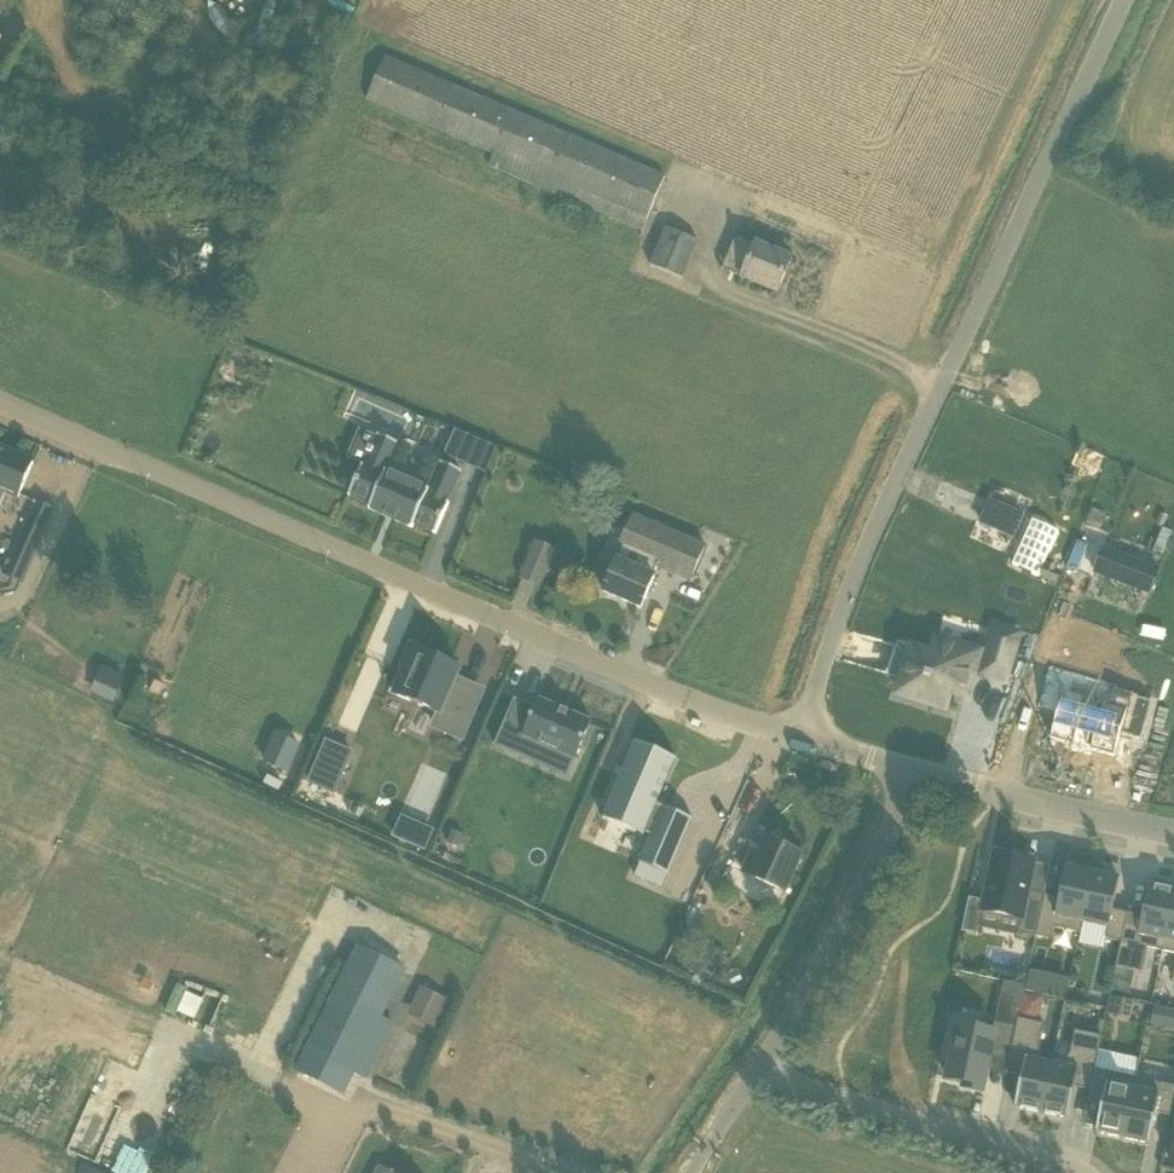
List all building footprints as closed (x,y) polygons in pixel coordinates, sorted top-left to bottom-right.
[(643,231),(665,177),(385,57),(367,99),(493,152),(488,165),(643,231)] [(698,240),(667,227),(651,265),(682,278),(698,240)] [(740,276),(742,277),(778,292),(792,258),(755,242),(755,243),(740,276)] [(347,418),(400,438),(410,412),(357,393),(347,418)] [(456,430),(445,455),(465,464),(476,439),(456,430)] [(353,497),(374,506),(373,510),(416,529),(418,525),(439,535),(452,503),(450,502),(463,471),(443,463),(432,490),(389,471),(400,444),(380,435),(379,437),(367,466),(365,465),(353,497)] [(5,493),(18,498),(34,462),(0,447),(0,505),(5,493)] [(5,573),(22,581),(54,509),(37,501),(5,573)] [(991,503),(983,521),(1013,534),(1021,516),(991,503)] [(694,540),(633,514),(620,543),(625,544),(604,591),(641,607),(655,576),(654,575),(660,560),(682,569),(694,540)] [(1063,530),(1058,557),(1072,559),(1077,532),(1063,530)] [(1150,595),(1161,568),(1104,546),(1093,573),(1150,595)] [(548,569),(552,559),(532,551),(528,561),(548,569)] [(958,648),(934,639),(928,654),(897,642),(886,671),(898,676),(892,691),(936,708),(942,693),(958,699),(969,671),(975,674),(974,676),(997,685),(1014,639),(992,631),(978,665),(972,663),(955,656),(958,648)] [(461,669),(432,657),(433,653),(413,644),(403,666),(406,667),(395,694),(440,714),(434,727),(463,739),(482,695),(455,683),(461,669)] [(94,695),(114,703),(126,676),(106,667),(94,695)] [(1045,700),(1032,731),(1075,749),(1073,754),(1093,762),(1095,757),(1117,766),(1126,743),(1148,752),(1163,716),(1140,707),(1136,719),(1073,693),(1067,709),(1045,700)] [(528,759),(536,741),(576,759),(592,722),(539,699),(535,708),(515,699),(495,745),(528,759)] [(698,818),(699,816),(697,815),(696,816),(671,804),(671,803),(669,802),(667,804),(663,802),(683,758),(684,759),(685,756),(682,755),(682,756),(658,745),(658,744),(643,738),(638,749),(639,749),(611,812),(610,811),(609,814),(611,815),(612,812),(613,809),(651,826),(650,829),(649,829),(648,831),(650,833),(651,830),(650,830),(652,827),(657,829),(645,856),(644,855),(643,858),(646,859),(646,858),(672,869),(671,871),(674,872),(675,869),(674,869),(697,818),(698,818)] [(310,776),(307,782),(309,783),(335,795),(354,753),(326,740),(310,776)] [(278,794),(300,804),(309,783),(307,782),(310,776),(290,767),(278,794)] [(404,814),(395,836),(428,849),(437,828),(404,814)] [(447,843),(459,849),(464,836),(453,831),(447,843)] [(753,854),(744,874),(785,892),(802,855),(768,839),(760,857),(753,854)] [(982,910),(1023,920),(1035,861),(994,851),(982,910)] [(662,887),(668,875),(641,863),(635,875),(662,887)] [(1079,919),(1083,920),(1093,871),(1067,865),(1060,896),(1045,893),(1039,922),(1054,926),(1057,914),(1069,917),(1079,919)] [(1093,871),(1083,920),(1086,921),(1097,923),(1109,926),(1107,937),(1122,940),(1128,911),(1113,908),(1120,877),(1093,871)] [(1122,940),(1117,965),(1143,970),(1144,963),(1146,955),(1148,946),(1149,946),(1152,935),(1162,937),(1166,938),(1173,899),(1173,888),(1149,883),(1143,914),(1128,911),(1122,940)] [(1166,938),(1169,938),(1169,939),(1173,940),(1173,899),(1166,938)] [(358,946),(348,966),(296,1070),(345,1095),(356,1073),(367,1079),(394,1024),(383,1018),(407,970),(360,947),(358,946)] [(1041,993),(1045,972),(1030,969),(1026,990),(1041,993)] [(1023,996),(1024,993),(1026,986),(1004,981),(1002,991),(1023,996)] [(412,1012),(439,1025),(450,1002),(423,989),(412,1012)] [(1028,993),(1022,1012),(1040,1017),(1045,998),(1028,993)] [(1111,1014),(1130,1018),(1133,1001),(1115,997),(1111,1014)] [(1042,1113),(1052,1063),(1049,1063),(1038,1060),(1041,1049),(1039,1049),(1041,1040),(1042,1040),(1043,1032),(1045,1024),(1018,1019),(1007,1073),(1022,1076),(1015,1107),(1042,1113)] [(965,1083),(964,1088),(983,1092),(987,1070),(991,1052),(1010,1056),(1016,1027),(995,1022),(993,1032),(959,1025),(947,1080),(965,1083)] [(1056,1064),(1052,1063),(1042,1113),(1069,1118),(1075,1087),(1090,1090),(1095,1069),(1102,1036),(1075,1031),(1074,1038),(1072,1046),(1070,1055),(1069,1055),(1066,1066),(1056,1064)] [(1103,1051),(1099,1065),(1160,1079),(1163,1064),(1103,1051)] [(1097,1132),(1123,1138),(1134,1089),(1130,1088),(1120,1086),(1107,1083),(1110,1072),(1095,1069),(1090,1090),(1088,1098),(1103,1101),(1097,1132)] [(1123,1138),(1150,1143),(1156,1113),(1171,1116),(1173,1104),(1173,1086),(1162,1083),(1160,1094),(1148,1092),(1137,1089),(1137,1090),(1134,1089),(1123,1138)]
